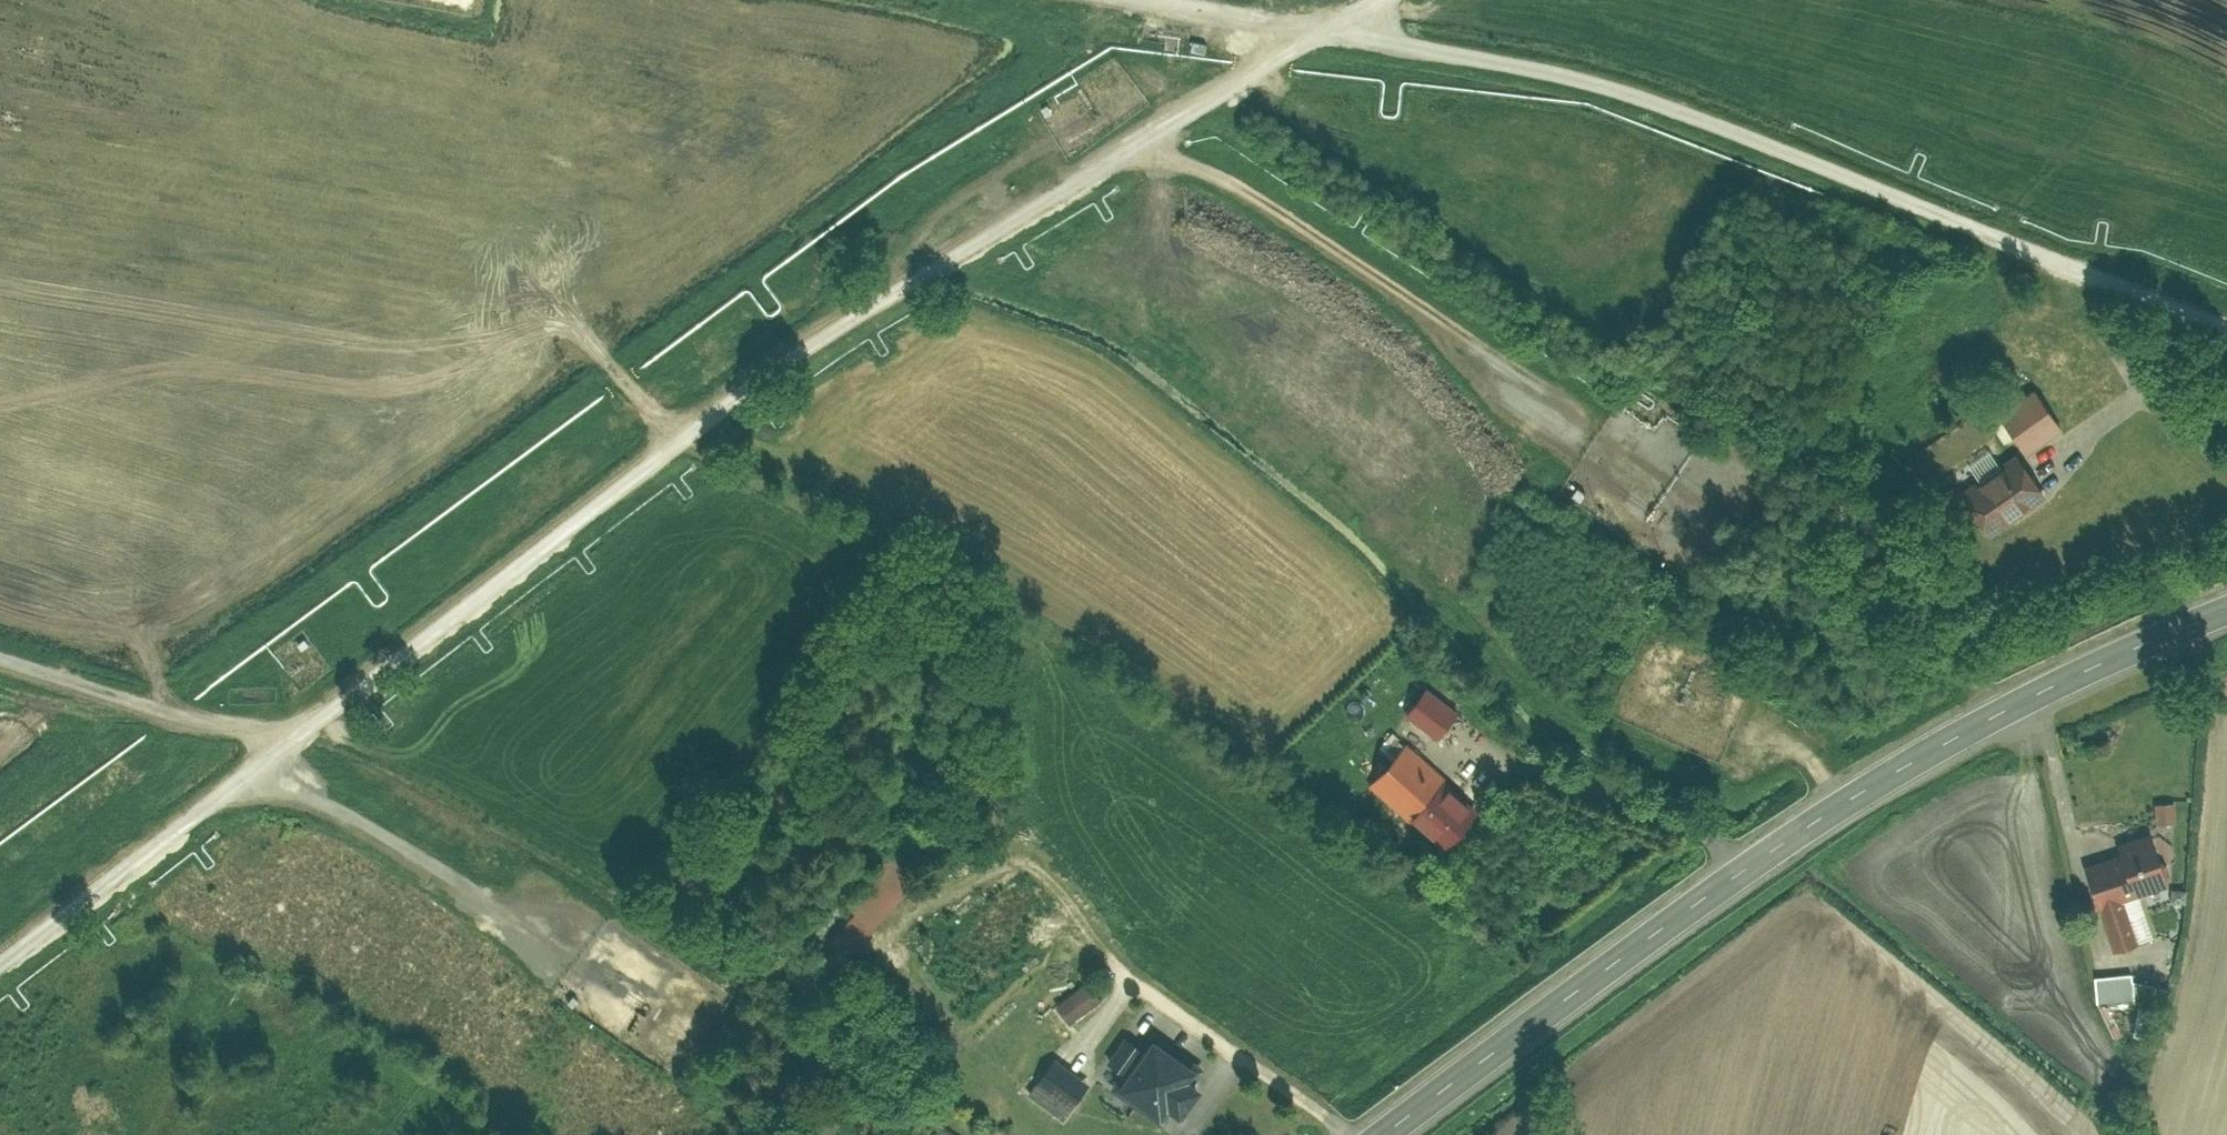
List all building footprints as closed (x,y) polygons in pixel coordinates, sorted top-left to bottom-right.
[(1995,416),(2022,457),(2060,431),(2033,391),(1995,416)] [(1984,541),(2045,496),(2014,454),(1954,499),(1984,541)] [(1423,695),(1404,718),(1436,744),(1455,721),(1423,695)] [(1406,825),(1408,822),(1428,840),(1430,838),(1445,852),(1474,820),(1464,811),(1467,808),(1443,786),(1446,783),(1406,746),(1366,788),(1406,825)] [(2153,820),(2174,820),(2173,800),(2153,801),(2153,820)] [(2134,946),(2118,906),(2167,887),(2151,845),(2113,860),(2116,867),(2084,880),(2113,954),(2134,946)] [(2131,974),(2095,977),(2097,1002),(2133,999),(2131,974)] [(1090,982),(1059,1006),(1074,1025),(1105,1002),(1090,982)] [(1208,1066),(1155,1029),(1115,1086),(1165,1120),(1174,1107),(1185,1114),(1206,1083),(1199,1079),(1208,1066)] [(1092,1084),(1052,1055),(1026,1092),(1066,1120),(1092,1084)]
